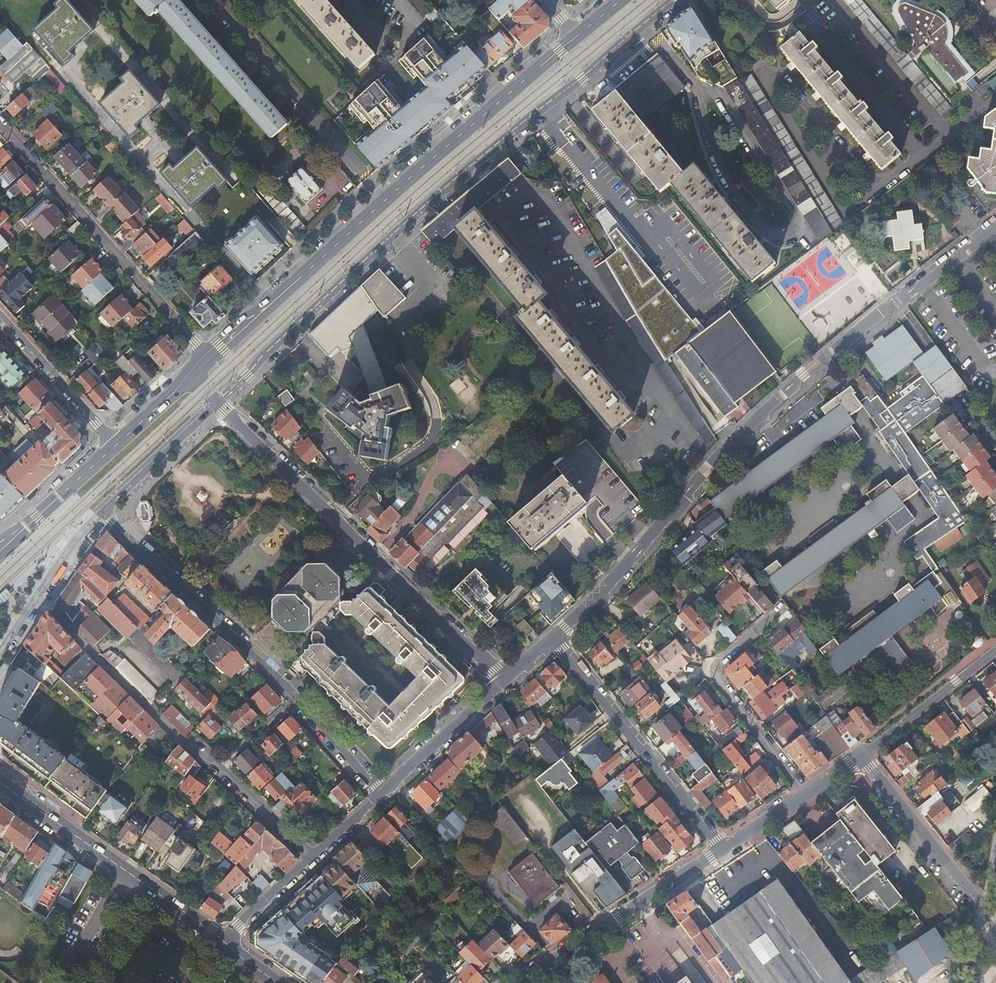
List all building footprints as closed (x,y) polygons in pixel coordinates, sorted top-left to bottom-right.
[(65,62),(73,55),(70,51),(93,30),(67,0),(60,0),(55,4),(59,8),(35,29),(65,62)] [(155,13),(155,14),(159,10),(272,138),(288,124),(231,60),(178,0),(169,0),(166,2),(164,0),(137,0),(151,16),(155,13)] [(360,70),(376,56),(347,23),(327,1),(326,0),(297,0),(360,70)] [(424,18),(427,16),(434,24),(442,17),(430,3),(427,0),(408,0),(424,18)] [(490,10),(499,21),(509,12),(514,18),(514,19),(514,20),(514,21),(515,22),(515,23),(516,23),(517,23),(517,24),(518,24),(518,23),(519,23),(521,26),(513,32),(511,30),(509,32),(514,38),(523,49),(547,29),(549,28),(550,20),(541,10),(532,0),(501,0),(499,2),(490,10)] [(778,11),(789,1),(790,3),(794,0),(769,0),(778,11)] [(820,0),(797,0),(806,11),(820,0)] [(951,107),(912,60),(908,55),(888,32),(862,0),(845,0),(941,116),(951,107)] [(963,77),(967,81),(976,73),(951,43),(952,40),(953,37),(953,36),(953,35),(954,34),(954,33),(954,32),(953,29),(952,25),(950,22),(949,20),(946,18),(944,15),(941,14),(916,3),(912,1),(909,0),(900,0),(899,0),(897,1),(895,4),(894,6),(893,9),(893,10),(893,11),(893,12),(893,13),(893,14),(894,15),(895,17),(898,22),(901,28),(906,26),(901,18),(899,14),(898,13),(898,12),(898,11),(898,10),(899,8),(899,7),(900,6),(902,5),(903,5),(905,4),(908,6),(911,7),(912,7),(917,9),(939,19),(941,19),(948,29),(949,32),(949,35),(948,38),(947,41),(947,42),(946,43),(945,43),(945,44),(969,72),(963,77)] [(908,55),(912,60),(926,48),(956,83),(963,77),(969,72),(945,44),(945,43),(946,43),(947,42),(947,41),(948,38),(949,35),(949,32),(948,29),(941,19),(939,19),(917,9),(912,7),(911,7),(908,6),(905,4),(903,5),(902,5),(900,6),(899,7),(899,8),(898,10),(898,11),(898,12),(898,13),(899,14),(901,18),(906,26),(918,47),(908,55)] [(719,51),(693,12),(668,33),(679,55),(683,52),(695,73),(705,61),(719,51)] [(330,122),(376,172),(442,116),(487,76),(444,21),(396,60),(421,89),(405,100),(384,74),(330,122)] [(501,32),(491,41),(491,42),(503,55),(507,51),(510,49),(508,45),(511,43),(510,42),(514,38),(509,32),(503,25),(499,29),(501,32)] [(8,29),(0,37),(0,68),(23,46),(8,29)] [(469,29),(460,37),(464,42),(473,34),(469,29)] [(791,42),(781,50),(877,165),(882,171),(901,155),(897,150),(891,143),(894,140),(889,134),(886,137),(866,112),(869,109),(864,104),(863,105),(861,102),(859,104),(849,93),(840,81),(843,79),(839,73),(835,76),(815,51),(819,49),(814,43),(810,46),(800,33),(791,41),(791,42)] [(781,49),(781,50),(791,42),(791,41),(781,49)] [(493,64),(503,55),(491,42),(482,49),(481,47),(474,53),(488,68),(493,64)] [(27,43),(23,46),(0,68),(0,69),(10,79),(13,83),(29,68),(40,58),(27,43)] [(652,115),(657,111),(662,117),(673,108),(668,102),(685,88),(660,57),(626,84),(639,100),(652,115)] [(968,83),(974,90),(995,70),(995,58),(995,57),(968,83)] [(46,64),(40,58),(29,68),(32,71),(34,74),(46,64)] [(34,74),(39,79),(40,79),(50,69),(46,64),(34,74)] [(0,69),(0,100),(10,91),(3,86),(10,79),(0,69)] [(40,79),(57,98),(67,88),(50,69),(40,79)] [(7,109),(22,95),(30,88),(39,79),(34,74),(32,71),(10,91),(0,100),(0,101),(7,109)] [(101,104),(130,137),(139,129),(136,126),(159,105),(131,72),(122,79),(125,83),(101,104)] [(985,80),(994,93),(995,91),(995,72),(985,80)] [(751,75),(741,84),(817,209),(829,200),(751,75)] [(741,84),(738,79),(737,79),(725,86),(821,242),(832,233),(817,209),(741,84)] [(626,84),(616,93),(629,108),(639,100),(626,84)] [(30,88),(22,95),(29,103),(37,96),(30,88)] [(660,193),(663,191),(670,185),(683,174),(641,123),(652,115),(639,100),(629,108),(616,93),(593,112),(660,193)] [(22,95),(7,109),(11,113),(15,117),(30,103),(29,103),(22,95)] [(51,102),(40,113),(46,119),(57,109),(51,102)] [(986,118),(985,129),(994,130),(991,150),(981,149),(980,160),(969,158),(968,168),(980,186),(981,190),(984,191),(986,193),(995,195),(995,111),(986,118)] [(38,145),(40,147),(43,144),(47,149),(62,136),(48,121),(33,134),(39,140),(36,143),(38,145)] [(112,139),(104,129),(101,132),(110,141),(112,139)] [(69,144),(54,158),(59,162),(63,167),(80,151),(78,149),(75,151),(69,144)] [(174,169),(171,166),(163,173),(192,206),(217,186),(219,189),(228,182),(198,148),(174,169)] [(13,162),(9,157),(11,155),(8,152),(6,154),(4,152),(3,150),(0,152),(0,174),(13,162)] [(82,154),(80,151),(63,167),(67,172),(71,176),(86,163),(80,156),(82,154)] [(86,163),(87,162),(92,157),(86,151),(82,154),(80,156),(86,163)] [(521,174),(509,159),(475,187),(472,189),(422,232),(435,247),(456,229),(524,310),(521,313),(522,315),(518,319),(559,369),(613,432),(633,416),(622,403),(623,402),(616,394),(615,395),(600,376),(601,376),(594,368),(593,368),(582,354),(577,348),(578,348),(571,340),(570,341),(562,330),(554,321),(554,320),(548,312),(547,313),(538,302),(542,299),(546,296),(538,286),(532,278),(531,279),(521,266),(515,259),(516,258),(509,250),(508,251),(493,233),(494,232),(487,224),(486,224),(476,212),(483,206),(488,202),(521,174)] [(23,178),(26,176),(32,170),(28,165),(25,168),(21,171),(13,162),(0,174),(10,185),(21,175),(23,178)] [(86,163),(71,176),(77,182),(82,188),(98,174),(87,162),(86,163)] [(683,174),(670,185),(752,283),(775,264),(757,243),(759,240),(760,241),(761,239),(751,234),(750,235),(718,195),(719,193),(716,184),(713,185),(713,186),(711,187),(694,166),(683,174)] [(304,167),(286,182),(306,204),(323,189),(313,178),(304,167)] [(260,175),(249,185),(257,194),(259,192),(298,237),(307,230),(260,175)] [(0,199),(0,201),(4,206),(21,191),(26,196),(36,187),(31,182),(26,176),(23,178),(0,199)] [(137,213),(140,210),(125,193),(124,194),(108,177),(94,189),(102,198),(110,207),(111,206),(118,215),(126,223),(130,219),(137,213)] [(160,192),(155,196),(169,213),(174,208),(160,192)] [(32,224),(53,206),(49,202),(46,198),(18,222),(26,230),(32,224)] [(829,200),(817,209),(832,233),(844,225),(829,200)] [(59,213),(53,206),(32,224),(45,238),(65,220),(59,213)] [(596,216),(607,236),(615,229),(640,260),(645,257),(605,208),(596,216)] [(908,241),(912,241),(922,240),(921,234),(920,224),(913,225),(911,211),(905,212),(896,213),(897,218),(897,220),(894,220),(882,221),(883,229),(884,237),(891,236),(893,251),(900,250),(909,249),(908,244),(908,241)] [(9,217),(4,212),(0,215),(0,226),(2,223),(6,220),(9,217)] [(120,247),(125,252),(135,243),(145,234),(147,233),(142,228),(146,225),(143,222),(145,221),(137,213),(130,219),(126,223),(123,225),(126,229),(122,233),(128,240),(124,243),(120,247)] [(283,246),(258,217),(257,218),(251,224),(234,239),(227,245),(226,246),(252,275),(255,273),(261,267),(263,265),(273,256),(274,254),(281,248),(283,246)] [(0,226),(0,235),(9,244),(9,245),(15,240),(16,239),(8,230),(12,227),(6,220),(2,223),(0,226)] [(189,225),(185,220),(179,225),(183,230),(189,225)] [(66,232),(72,238),(83,228),(78,222),(66,232)] [(183,230),(190,237),(195,233),(189,225),(183,230)] [(640,260),(615,229),(607,236),(616,252),(604,261),(638,319),(664,360),(700,333),(640,260)] [(145,234),(135,243),(140,250),(138,251),(141,254),(144,257),(161,242),(150,230),(147,233),(145,234)] [(190,237),(171,255),(177,261),(181,257),(185,263),(196,253),(194,251),(204,242),(195,233),(190,237)] [(9,244),(0,235),(0,252),(9,244)] [(171,248),(164,239),(161,242),(144,257),(148,262),(151,266),(171,248)] [(68,242),(49,259),(61,272),(82,254),(75,246),(73,248),(71,245),(68,242)] [(274,258),(273,256),(263,265),(265,267),(274,258)] [(81,291),(82,291),(101,274),(101,273),(96,268),(90,261),(70,278),(81,291)] [(625,322),(628,326),(638,319),(604,261),(593,267),(624,322),(625,322)] [(203,282),(199,286),(209,297),(213,294),(215,296),(224,289),(233,281),(220,266),(202,282),(203,282)] [(380,270),(361,287),(378,311),(383,319),(406,299),(380,270)] [(101,274),(82,291),(94,305),(113,288),(107,281),(101,274)] [(0,291),(9,283),(4,277),(0,280),(0,291)] [(363,325),(378,311),(361,287),(341,306),(326,319),(309,336),(316,344),(328,357),(337,349),(341,353),(353,349),(372,397),(364,400),(365,404),(363,405),(345,390),(337,401),(329,410),(355,430),(357,428),(366,434),(362,457),(387,461),(392,429),(388,428),(390,417),(412,409),(406,395),(408,394),(406,388),(404,389),(402,385),(389,391),(363,325)] [(67,332),(78,322),(54,295),(32,315),(41,325),(43,323),(49,330),(47,332),(56,342),(67,332)] [(123,319),(132,310),(129,306),(126,304),(128,302),(122,295),(101,313),(113,327),(123,319)] [(223,313),(209,297),(191,313),(204,328),(212,322),(214,320),(215,321),(223,313)] [(147,311),(140,303),(132,310),(123,319),(126,323),(128,321),(133,327),(144,317),(142,316),(147,311)] [(775,372),(730,311),(700,333),(671,355),(688,376),(691,374),(693,377),(718,410),(723,417),(741,404),(744,402),(741,398),(775,372)] [(224,313),(223,313),(215,321),(217,324),(226,315),(224,313)] [(705,447),(714,440),(712,435),(694,407),(681,387),(664,360),(638,319),(628,326),(636,340),(635,341),(692,429),(693,428),(705,447)] [(885,382),(922,354),(901,327),(883,340),(881,337),(871,344),(874,347),(864,354),(885,382)] [(163,369),(181,352),(168,338),(150,354),(163,369)] [(80,366),(86,372),(90,368),(96,363),(102,358),(107,353),(101,347),(100,346),(96,342),(84,353),(89,358),(80,366)] [(944,406),(966,389),(935,347),(912,364),(922,377),(944,406)] [(131,349),(116,363),(126,374),(130,379),(138,372),(148,383),(152,379),(156,376),(146,365),(133,351),(131,349)] [(27,378),(14,364),(1,350),(0,351),(0,377),(13,391),(27,378)] [(182,354),(181,352),(163,369),(165,370),(173,362),(182,354)] [(89,358),(84,353),(76,361),(80,366),(89,358)] [(108,365),(102,358),(96,363),(103,370),(108,365)] [(96,363),(90,368),(99,378),(105,372),(103,370),(96,363)] [(86,372),(76,381),(82,387),(87,392),(96,384),(86,372)] [(880,434),(889,447),(909,477),(905,480),(915,495),(919,492),(938,519),(935,522),(945,536),(955,529),(966,522),(905,434),(944,406),(922,377),(899,394),(902,398),(886,409),(862,377),(859,378),(855,373),(847,379),(846,380),(850,386),(855,392),(853,394),(865,410),(881,433),(880,434)] [(130,379),(126,374),(113,385),(124,399),(128,396),(131,393),(133,395),(137,391),(136,389),(138,387),(130,379)] [(44,390),(35,380),(19,394),(27,402),(19,409),(30,421),(38,414),(51,403),(54,400),(44,390)] [(117,398),(103,382),(89,395),(95,401),(100,407),(103,404),(106,408),(117,398)] [(855,392),(850,386),(847,388),(848,389),(842,393),(820,409),(826,416),(735,482),(708,501),(714,509),(718,514),(723,521),(750,502),(834,441),(844,456),(863,443),(853,428),(856,427),(851,420),(865,410),(853,394),(855,392)] [(287,391),(279,397),(286,407),(294,400),(287,391)] [(123,405),(117,398),(106,408),(109,410),(117,411),(123,405)] [(67,421),(51,403),(38,414),(30,421),(28,423),(35,431),(45,422),(53,431),(40,443),(58,463),(62,463),(79,447),(80,435),(67,421)] [(287,439),(292,444),(302,436),(297,431),(301,427),(288,411),(273,427),(279,433),(286,440),(287,439)] [(990,467),(986,462),(991,458),(985,451),(978,441),(973,435),(970,437),(964,430),(957,421),(953,415),(942,423),(933,430),(951,453),(954,450),(971,473),(966,476),(983,499),(988,496),(995,506),(995,476),(990,467)] [(585,438),(555,461),(582,496),(587,492),(592,499),(603,490),(594,478),(607,467),(585,438)] [(314,458),(320,452),(309,439),(306,442),(303,440),(297,446),(299,449),(296,452),(308,464),(314,458)] [(53,468),(34,448),(27,440),(15,451),(22,459),(6,474),(2,470),(1,468),(0,469),(0,472),(4,476),(25,498),(40,483),(53,472),(53,468)] [(56,465),(58,463),(40,443),(38,445),(34,448),(53,468),(54,466),(56,465)] [(4,458),(0,462),(0,469),(1,468),(2,470),(9,463),(4,458)] [(25,498),(4,476),(0,472),(0,521),(25,498)] [(589,524),(602,542),(611,536),(611,532),(621,524),(621,525),(634,516),(628,508),(624,508),(619,502),(618,479),(614,474),(611,476),(612,498),(599,499),(603,505),(598,508),(598,515),(588,516),(589,524)] [(467,475),(430,514),(454,538),(482,508),(484,511),(492,503),(467,475)] [(561,477),(509,523),(513,528),(515,531),(531,550),(569,519),(586,505),(587,504),(562,476),(561,477)] [(867,508),(866,509),(845,524),(839,528),(832,518),(818,528),(806,536),(812,544),(791,558),(780,566),(775,559),(759,569),(780,597),(806,578),(837,556),(857,541),(878,526),(886,521),(897,535),(908,527),(915,522),(903,504),(915,495),(905,480),(892,489),(887,481),(880,486),(867,496),(871,501),(865,505),(867,508)] [(195,497),(202,503),(208,497),(201,491),(195,497)] [(371,526),(367,530),(380,543),(389,534),(386,531),(395,521),(398,524),(403,518),(396,512),(412,496),(406,491),(385,512),(372,526),(371,526)] [(366,521),(371,526),(372,526),(385,512),(378,506),(379,505),(378,504),(381,501),(381,498),(376,492),(371,492),(365,499),(362,502),(363,503),(355,512),(366,522),(366,521)] [(145,502),(141,502),(139,506),(141,520),(143,522),(148,522),(150,518),(148,505),(145,502)] [(699,531),(705,538),(705,539),(725,524),(723,521),(718,514),(714,509),(704,516),(693,524),(696,527),(699,531)] [(586,518),(582,512),(575,517),(580,523),(586,518)] [(454,538),(430,514),(404,541),(403,540),(391,553),(399,560),(407,568),(409,565),(418,573),(446,543),(447,545),(454,538)] [(934,543),(945,536),(935,522),(914,536),(924,550),(934,543)] [(965,526),(959,530),(963,536),(970,532),(965,526)] [(705,539),(705,538),(699,531),(696,527),(684,538),(676,544),(670,549),(679,560),(680,561),(683,565),(708,543),(707,542),(705,539)] [(961,537),(955,529),(945,536),(934,543),(940,551),(961,537)] [(141,566),(108,532),(97,547),(119,564),(123,560),(125,562),(118,569),(121,575),(127,580),(141,566)] [(834,639),(819,650),(838,676),(864,657),(873,650),(892,675),(909,659),(892,636),(892,635),(930,608),(937,617),(948,607),(958,598),(924,550),(914,536),(903,543),(916,561),(922,557),(932,572),(911,588),(908,584),(895,595),(893,596),(898,602),(879,616),(878,617),(873,611),(848,629),(852,636),(839,646),(834,639)] [(710,540),(707,542),(708,543),(713,550),(716,548),(710,540)] [(78,571),(90,580),(106,596),(120,582),(99,566),(103,562),(91,554),(85,562),(78,571)] [(732,575),(734,578),(742,588),(744,590),(746,592),(750,597),(765,614),(768,610),(772,607),(761,595),(763,593),(756,585),(755,586),(739,568),(751,559),(748,554),(739,561),(736,556),(724,565),(732,575)] [(943,559),(936,563),(941,569),(947,565),(943,559)] [(975,562),(969,567),(982,585),(985,583),(988,581),(975,562)] [(313,632),(313,633),(314,644),(302,657),(302,660),(302,665),(318,681),(351,713),(386,747),(394,747),(424,721),(428,716),(433,712),(462,686),(463,678),(427,642),(426,640),(424,638),(422,636),(421,636),(397,613),(397,611),(394,609),(392,607),(390,607),(374,592),(368,591),(366,591),(355,603),(343,603),(342,603),(342,596),(343,596),(344,596),(344,595),(345,595),(345,594),(345,593),(345,592),(345,591),(345,590),(344,590),(344,589),(343,589),(342,589),(341,578),(327,564),(308,564),(308,565),(305,565),(274,597),(274,599),(274,600),(274,618),(275,619),(274,619),(288,632),(297,632),(298,633),(299,633),(300,633),(300,632),(301,632),(313,632)] [(142,565),(141,566),(127,580),(126,582),(133,588),(135,586),(152,604),(151,606),(157,612),(161,607),(173,594),(158,579),(142,565)] [(982,585),(969,567),(960,573),(968,583),(960,589),(970,603),(970,602),(976,598),(980,596),(984,592),(980,586),(982,585)] [(482,575),(476,570),(454,592),(465,603),(467,606),(470,609),(472,607),(477,611),(481,615),(483,621),(490,628),(498,621),(493,616),(510,599),(508,596),(497,586),(493,590),(488,595),(483,590),(485,588),(488,591),(491,588),(486,583),(480,577),(482,575)] [(98,604),(106,596),(90,580),(78,571),(67,586),(54,605),(66,614),(73,623),(78,616),(85,623),(78,629),(94,645),(110,629),(82,603),(77,598),(82,591),(88,596),(98,604)] [(574,600),(551,573),(527,594),(542,611),(540,613),(551,626),(567,611),(572,606),(569,604),(574,600)] [(742,588),(734,578),(728,583),(728,587),(714,598),(729,614),(737,607),(736,605),(740,601),(742,602),(743,604),(747,601),(750,597),(746,592),(744,590),(742,588)] [(640,617),(661,599),(653,589),(649,585),(648,583),(637,592),(627,601),(632,608),(640,617)] [(77,598),(82,603),(88,596),(82,591),(77,598)] [(772,607),(775,605),(772,600),(765,591),(763,593),(761,595),(772,607)] [(117,601),(114,604),(140,630),(150,619),(123,594),(119,598),(117,601)] [(167,614),(146,636),(154,645),(170,628),(173,627),(194,647),(210,629),(192,612),(173,594),(161,607),(167,614)] [(140,630),(114,604),(109,599),(99,608),(128,638),(129,636),(173,683),(182,674),(176,667),(154,645),(146,636),(140,630)] [(68,661),(81,650),(48,614),(36,631),(25,646),(42,662),(46,666),(51,657),(50,656),(56,649),(61,655),(62,654),(68,661)] [(696,616),(685,626),(688,629),(684,632),(696,645),(703,639),(711,632),(696,616)] [(534,631),(523,619),(515,626),(526,638),(534,631)] [(767,641),(779,655),(793,642),(805,631),(796,619),(790,625),(783,630),(782,629),(767,641)] [(719,627),(732,642),(736,638),(723,623),(719,627)] [(613,655),(630,641),(620,629),(611,635),(589,653),(598,665),(603,661),(605,664),(610,661),(614,657),(613,655)] [(226,644),(219,638),(205,653),(218,665),(232,650),(226,644)] [(649,663),(664,682),(674,674),(672,672),(677,668),(684,663),(690,658),(675,639),(666,647),(667,647),(658,654),(648,663),(649,663)] [(42,662),(25,646),(20,655),(13,664),(20,669),(31,677),(35,679),(35,678),(37,676),(34,674),(42,662)] [(103,657),(151,705),(161,696),(113,649),(103,657)] [(765,691),(775,683),(773,681),(770,683),(762,672),(754,678),(747,670),(760,659),(751,649),(739,659),(726,670),(726,673),(739,690),(743,687),(746,692),(752,700),(762,692),(765,691)] [(231,677),(245,662),(239,656),(232,650),(218,665),(225,672),(231,677)] [(646,660),(648,663),(658,654),(656,651),(646,660)] [(136,751),(148,735),(156,724),(121,689),(85,653),(63,675),(59,678),(60,679),(99,716),(136,751)] [(644,668),(649,663),(648,663),(646,660),(643,656),(630,666),(629,665),(623,670),(630,679),(636,674),(635,673),(643,667),(644,668)] [(957,674),(966,666),(961,661),(953,669),(957,674)] [(566,676),(554,662),(539,675),(547,683),(545,685),(548,689),(550,688),(552,689),(559,683),(566,676)] [(225,672),(218,665),(216,668),(223,675),(225,672)] [(50,669),(59,678),(63,675),(54,666),(50,669)] [(43,787),(66,757),(18,722),(41,683),(35,678),(35,679),(31,677),(20,669),(11,684),(1,702),(0,704),(0,716),(6,720),(3,725),(0,731),(0,734),(5,738),(1,744),(3,756),(43,787)] [(779,680),(765,691),(771,699),(777,707),(792,696),(782,683),(786,680),(789,684),(788,685),(791,688),(790,689),(798,700),(808,692),(791,670),(779,680)] [(985,682),(993,692),(995,696),(995,673),(985,682)] [(206,719),(217,708),(204,696),(187,678),(176,689),(206,719)] [(640,678),(632,684),(634,686),(642,680),(640,678)] [(18,722),(66,757),(99,716),(60,679),(50,691),(41,683),(18,722)] [(520,699),(527,707),(531,703),(532,704),(536,700),(546,692),(535,679),(529,684),(528,683),(525,685),(526,687),(524,689),(521,692),(524,695),(520,699)] [(644,698),(651,693),(642,680),(634,686),(632,684),(620,694),(625,700),(630,707),(643,697),(644,698)] [(677,697),(664,682),(660,686),(670,699),(664,703),(669,709),(680,700),(677,697)] [(844,684),(834,691),(839,699),(850,691),(844,684)] [(252,699),(265,713),(271,707),(279,700),(273,693),(267,686),(252,699)] [(987,704),(975,690),(960,702),(966,709),(972,716),(974,718),(983,711),(981,709),(987,704)] [(817,704),(822,711),(839,699),(834,691),(823,699),(817,704)] [(217,708),(220,704),(208,692),(204,696),(217,708)] [(541,706),(551,697),(546,692),(536,700),(541,706)] [(655,692),(650,696),(654,701),(659,698),(655,692)] [(768,710),(773,706),(762,692),(752,700),(749,702),(756,712),(762,721),(769,715),(771,713),(768,710)] [(703,710),(706,714),(698,721),(703,727),(721,712),(716,706),(715,707),(713,705),(711,702),(714,699),(712,696),(708,698),(704,693),(695,700),(690,703),(695,710),(698,709),(700,712),(703,710)] [(941,705),(950,713),(959,703),(951,695),(941,705)] [(650,696),(636,706),(641,712),(646,718),(659,708),(654,701),(650,696)] [(225,718),(228,721),(238,732),(256,716),(246,704),(236,714),(233,711),(225,718)] [(186,740),(196,730),(171,706),(162,716),(174,728),(186,740)] [(566,708),(565,706),(561,709),(567,716),(572,712),(567,707),(566,708)] [(567,716),(563,719),(577,735),(593,722),(586,715),(579,706),(576,708),(572,712),(567,716)] [(223,716),(217,708),(206,719),(198,728),(204,734),(210,739),(222,728),(216,723),(223,716)] [(686,708),(681,713),(681,717),(687,725),(694,718),(686,708)] [(735,721),(726,709),(721,712),(703,727),(705,730),(714,723),(717,727),(714,729),(718,735),(722,731),(724,734),(730,729),(728,727),(731,724),(735,721)] [(855,709),(849,714),(851,717),(861,731),(865,737),(871,733),(875,730),(873,726),(860,710),(855,709)] [(513,723),(522,738),(529,734),(531,737),(534,735),(532,732),(540,727),(530,712),(513,723)] [(789,744),(802,734),(786,712),(773,723),(781,733),(789,744)] [(832,725),(850,749),(858,743),(853,736),(857,734),(861,731),(851,717),(841,724),(833,712),(826,716),(832,725)] [(495,720),(490,713),(480,721),(478,724),(484,730),(495,720)] [(963,739),(970,733),(963,724),(954,713),(947,718),(944,714),(927,728),(933,736),(941,745),(943,744),(946,746),(950,743),(948,740),(958,732),(963,739)] [(970,733),(975,729),(988,718),(985,714),(972,725),(969,720),(963,724),(970,733)] [(679,731),(681,730),(669,715),(654,727),(660,735),(666,742),(666,741),(679,731)] [(82,816),(86,819),(94,809),(107,791),(136,751),(99,716),(66,757),(43,787),(82,816)] [(279,729),(289,741),(302,729),(291,717),(285,723),(279,729)] [(547,729),(549,731),(554,728),(547,720),(543,724),(547,729)] [(239,744),(244,739),(238,732),(228,721),(223,725),(239,744)] [(160,748),(170,737),(156,724),(148,735),(160,748)] [(850,749),(832,725),(815,738),(822,748),(819,750),(821,752),(828,763),(839,756),(850,749)] [(715,733),(710,737),(722,751),(739,737),(743,735),(738,728),(721,741),(715,733)] [(695,752),(679,731),(666,741),(668,744),(673,741),(685,756),(682,758),(682,757),(679,758),(677,760),(678,762),(680,764),(687,759),(695,752)] [(538,741),(533,745),(552,767),(564,758),(569,753),(564,747),(562,748),(556,742),(548,732),(547,733),(538,741)] [(809,735),(806,732),(802,734),(789,744),(784,747),(791,756),(807,777),(817,770),(828,763),(821,752),(818,754),(816,752),(814,753),(804,739),(809,735)] [(462,768),(483,749),(468,733),(446,752),(468,780),(471,777),(462,768)] [(284,744),(275,735),(269,741),(263,746),(271,755),(284,744)] [(739,737),(722,751),(742,775),(750,769),(748,766),(740,756),(744,753),(741,749),(738,745),(742,741),(739,737)] [(597,769),(611,757),(604,748),(597,740),(579,754),(593,771),(597,769)] [(913,750),(908,743),(904,745),(896,752),(897,752),(896,753),(915,778),(920,774),(916,770),(919,762),(911,751),(913,750)] [(291,744),(287,748),(297,759),(302,755),(291,744)] [(628,747),(626,745),(611,757),(597,769),(602,776),(620,762),(621,764),(628,759),(623,752),(625,750),(628,747)] [(185,776),(187,774),(195,762),(187,754),(179,746),(172,753),(165,763),(185,776)] [(261,765),(254,756),(251,754),(248,750),(234,762),(241,769),(248,777),(261,765)] [(267,759),(260,751),(254,756),(261,765),(267,759)] [(712,773),(695,752),(687,759),(692,765),(697,771),(700,769),(701,771),(704,774),(697,779),(700,783),(704,779),(712,773)] [(902,790),(915,778),(896,753),(894,754),(894,753),(887,759),(892,765),(890,766),(889,768),(896,776),(902,772),(905,776),(896,783),(902,790)] [(941,757),(938,753),(933,758),(936,761),(941,757)] [(749,764),(752,768),(759,762),(762,760),(757,754),(747,761),(749,764)] [(569,765),(564,758),(552,767),(536,780),(542,788),(548,783),(551,783),(551,784),(554,786),(558,787),(562,785),(562,784),(565,785),(569,791),(571,790),(578,784),(571,775),(566,768),(569,765)] [(440,789),(458,773),(448,761),(439,769),(430,777),(440,789)] [(189,802),(194,805),(207,788),(192,778),(193,777),(195,775),(198,771),(201,767),(195,762),(187,774),(188,775),(179,786),(181,788),(181,789),(193,797),(189,802)] [(608,783),(598,790),(610,805),(618,799),(611,790),(624,780),(631,788),(643,778),(643,779),(647,776),(645,773),(644,774),(643,775),(641,773),(639,774),(633,766),(631,764),(608,783)] [(273,777),(261,765),(248,777),(254,783),(259,789),(273,777)] [(635,765),(633,766),(639,774),(641,773),(635,765)] [(760,768),(745,780),(757,795),(761,799),(767,794),(776,787),(768,777),(760,768)] [(593,771),(587,776),(598,790),(608,783),(602,776),(597,769),(593,771)] [(939,792),(947,786),(935,770),(929,775),(929,776),(920,783),(923,787),(919,790),(921,793),(925,798),(930,793),(933,797),(939,792)] [(281,773),(265,788),(270,794),(276,800),(285,792),(287,795),(295,788),(281,773)] [(711,805),(701,792),(717,780),(712,773),(704,779),(700,783),(698,784),(697,785),(689,791),(704,810),(711,805)] [(643,779),(630,789),(635,795),(634,796),(635,798),(632,800),(638,808),(656,794),(650,786),(643,779)] [(727,793),(739,808),(740,809),(748,803),(757,795),(745,780),(745,779),(727,793)] [(686,788),(689,791),(697,785),(694,780),(685,787),(686,788)] [(343,781),(328,794),(326,796),(338,809),(347,802),(355,794),(343,781)] [(420,787),(413,792),(420,800),(418,802),(427,812),(429,810),(427,808),(440,795),(426,781),(420,787)] [(295,788),(287,795),(282,799),(274,807),(276,808),(283,816),(290,807),(296,815),(301,817),(303,815),(305,813),(304,808),(315,799),(313,797),(300,783),(295,788)] [(965,799),(972,809),(993,796),(987,786),(965,799)] [(107,791),(94,809),(105,817),(116,825),(132,802),(119,793),(116,798),(107,791)] [(420,800),(413,792),(411,795),(418,802),(420,800)] [(726,792),(713,802),(726,818),(731,813),(739,808),(727,793),(726,792)] [(943,799),(939,792),(933,797),(917,809),(924,818),(929,814),(932,819),(937,824),(961,805),(955,797),(951,793),(943,799)] [(659,798),(645,809),(657,823),(660,827),(673,817),(674,816),(671,812),(665,805),(659,798)] [(610,805),(618,815),(625,809),(618,799),(610,805)] [(850,805),(836,815),(841,821),(877,866),(895,851),(890,845),(854,801),(850,805)] [(3,838),(4,835),(16,816),(0,805),(0,836),(3,838)] [(397,830),(408,841),(414,834),(404,824),(410,818),(398,806),(386,817),(398,830),(397,830)] [(949,844),(976,824),(968,813),(963,817),(960,812),(964,809),(961,806),(935,826),(949,844)] [(525,836),(503,807),(493,815),(515,844),(525,836)] [(450,845),(471,824),(457,809),(435,830),(450,845)] [(27,824),(16,816),(4,835),(26,850),(27,849),(38,832),(27,824)] [(129,839),(134,843),(146,825),(133,816),(118,837),(122,840),(126,843),(129,839)] [(660,827),(657,830),(665,840),(667,838),(678,852),(692,840),(673,817),(660,827)] [(156,849),(160,851),(174,832),(155,818),(142,836),(154,844),(152,846),(156,849)] [(397,830),(385,818),(381,822),(373,830),(413,871),(425,859),(408,841),(397,830)] [(379,819),(370,827),(373,830),(381,822),(379,819)] [(877,866),(841,821),(826,832),(812,844),(819,853),(888,941),(918,917),(877,866)] [(255,842),(266,830),(261,826),(257,822),(246,835),(255,842)] [(803,832),(795,822),(783,830),(792,840),(803,832)] [(611,824),(602,831),(637,876),(644,870),(636,859),(635,858),(633,857),(632,857),(630,858),(628,859),(625,855),(639,843),(626,826),(618,832),(611,824)] [(235,865),(242,872),(251,862),(248,860),(254,855),(262,848),(284,872),(298,860),(285,846),(266,830),(255,842),(252,845),(251,846),(235,865)] [(585,844),(575,830),(551,848),(588,896),(593,893),(606,909),(626,895),(606,870),(585,844)] [(602,831),(585,844),(606,870),(621,858),(624,862),(622,864),(621,865),(621,867),(622,869),(631,881),(637,876),(602,831)] [(223,854),(235,865),(251,846),(246,842),(241,838),(235,844),(236,845),(231,850),(228,847),(230,843),(218,833),(211,844),(223,854)] [(642,845),(655,861),(670,849),(657,833),(642,845)] [(174,835),(165,846),(169,849),(172,852),(165,863),(178,872),(182,867),(187,858),(191,861),(193,863),(200,853),(192,848),(174,835)] [(819,853),(812,844),(806,836),(798,842),(797,841),(794,843),(791,845),(807,864),(809,867),(814,862),(812,860),(819,853)] [(961,836),(949,846),(954,853),(967,844),(961,836)] [(38,841),(36,845),(38,847),(49,854),(51,850),(50,847),(40,840),(38,841)] [(341,851),(340,852),(332,859),(336,863),(349,878),(357,870),(362,866),(368,860),(351,842),(341,851)] [(20,902),(32,911),(50,880),(57,868),(66,851),(61,848),(55,845),(56,844),(55,843),(54,844),(51,850),(49,854),(40,869),(25,894),(20,902)] [(26,850),(25,852),(28,854),(27,857),(37,864),(36,866),(40,869),(49,854),(38,847),(36,845),(35,844),(30,851),(27,849),(26,850)] [(807,864),(791,845),(784,850),(778,855),(793,871),(803,863),(805,866),(807,864)] [(559,889),(532,854),(508,873),(535,907),(559,889)] [(191,861),(187,858),(182,867),(184,867),(184,868),(186,868),(187,867),(188,867),(191,861)] [(336,863),(314,882),(312,879),(308,883),(311,886),(308,888),(305,891),(303,888),(299,892),(301,894),(291,903),(291,902),(264,927),(265,928),(256,936),(258,947),(267,954),(266,955),(276,962),(278,959),(279,960),(281,957),(286,960),(282,966),(306,982),(323,982),(338,965),(330,958),(331,957),(312,942),(310,943),(304,938),(302,934),(311,924),(314,927),(321,920),(333,933),(352,916),(339,902),(357,886),(349,878),(336,863)] [(466,873),(479,886),(489,877),(476,863),(466,873)] [(57,902),(71,910),(92,874),(85,869),(78,864),(75,869),(57,902)] [(235,865),(219,884),(227,892),(239,880),(241,882),(243,880),(246,877),(242,872),(235,865)] [(75,869),(70,866),(66,873),(59,885),(60,886),(41,918),(45,920),(57,902),(75,869)] [(362,866),(357,870),(349,878),(357,886),(364,894),(376,883),(362,866)] [(66,873),(57,868),(50,880),(59,885),(66,873)] [(261,875),(252,883),(261,893),(270,885),(261,875)] [(752,982),(850,982),(851,982),(779,880),(774,883),(772,879),(763,885),(766,889),(729,914),(711,926),(727,948),(743,970),(752,982)] [(7,882),(2,889),(20,902),(25,894),(7,882)] [(227,892),(219,884),(215,889),(211,894),(224,902),(230,896),(227,892)] [(458,893),(455,890),(440,907),(443,910),(458,893)] [(723,982),(733,982),(729,979),(743,970),(727,948),(721,952),(705,930),(705,929),(700,932),(694,925),(698,922),(691,911),(697,907),(687,892),(682,895),(667,905),(723,982)] [(239,895),(234,899),(243,909),(248,905),(239,895)] [(209,898),(200,909),(214,918),(217,913),(222,907),(209,898)] [(571,931),(572,931),(557,916),(540,932),(552,944),(571,931)] [(721,952),(727,948),(711,926),(705,930),(721,952)] [(934,928),(929,931),(851,982),(850,982),(879,982),(883,980),(904,966),(914,981),(950,953),(934,928)] [(504,941),(493,930),(477,946),(491,959),(491,960),(499,951),(501,950),(502,951),(509,945),(504,941)] [(522,958),(536,944),(529,937),(524,932),(512,944),(507,938),(504,941),(509,945),(510,946),(511,947),(518,954),(522,958)] [(420,940),(413,933),(399,950),(406,957),(420,940)] [(466,961),(471,967),(477,972),(480,970),(491,959),(477,946),(473,941),(459,954),(466,961)] [(276,962),(282,966),(286,960),(281,957),(279,960),(278,959),(276,962)] [(323,982),(353,982),(351,981),(354,977),(359,971),(342,959),(338,965),(323,982)] [(471,967),(466,961),(454,974),(455,976),(459,979),(471,967)] [(483,979),(480,975),(477,972),(471,967),(459,979),(458,980),(461,982),(479,982),(483,979)] [(411,982),(420,982),(426,977),(422,973),(411,982)] [(714,980),(718,977),(714,973),(710,976),(708,973),(703,976),(708,982),(716,982),(714,980)] [(604,975),(594,982),(593,982),(611,982),(604,975)]
